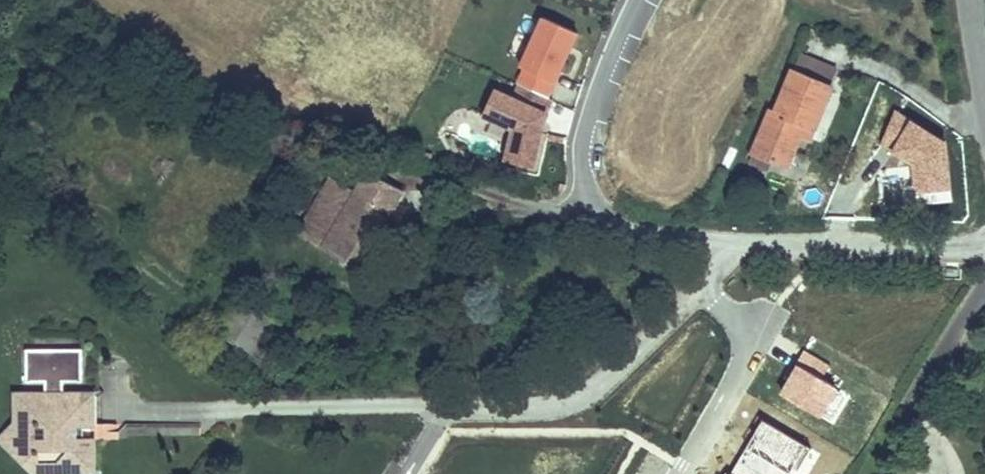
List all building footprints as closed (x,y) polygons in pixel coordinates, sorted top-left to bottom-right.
[(543,8),(514,80),(553,95),(581,23),(543,8)] [(832,88),(794,72),(776,114),(772,112),(754,155),(788,169),(801,137),(805,127),(814,131),(832,88)] [(547,114),(553,101),(521,86),(515,100),(496,91),(485,116),(514,134),(505,166),(532,173),(547,114)] [(879,146),(917,163),(933,128),(895,111),(879,146)] [(814,131),(805,127),(801,137),(811,140),(814,131)] [(772,162),(754,155),(751,162),(768,169),(772,162)] [(949,161),(915,165),(919,200),(953,196),(949,161)] [(356,270),(405,191),(369,172),(357,192),(344,184),(313,239),(356,270)] [(313,239),(344,184),(331,177),(301,231),(313,239)] [(294,227),(316,189),(296,178),(275,215),(294,227)] [(382,272),(388,276),(392,269),(385,266),(382,272)] [(272,318),(243,300),(221,334),(262,360),(273,342),(262,335),(272,318)] [(62,394),(56,387),(48,394),(53,399),(57,399),(62,394)] [(94,394),(62,394),(57,399),(53,399),(48,394),(17,394),(17,423),(25,431),(25,447),(17,455),(34,472),(43,463),(58,464),(66,472),(95,471),(95,438),(77,438),(77,428),(79,428),(94,427),(94,394)] [(25,431),(17,423),(1,440),(17,455),(25,447),(25,431)] [(58,464),(43,463),(34,472),(36,473),(64,473),(66,472),(58,464)]
